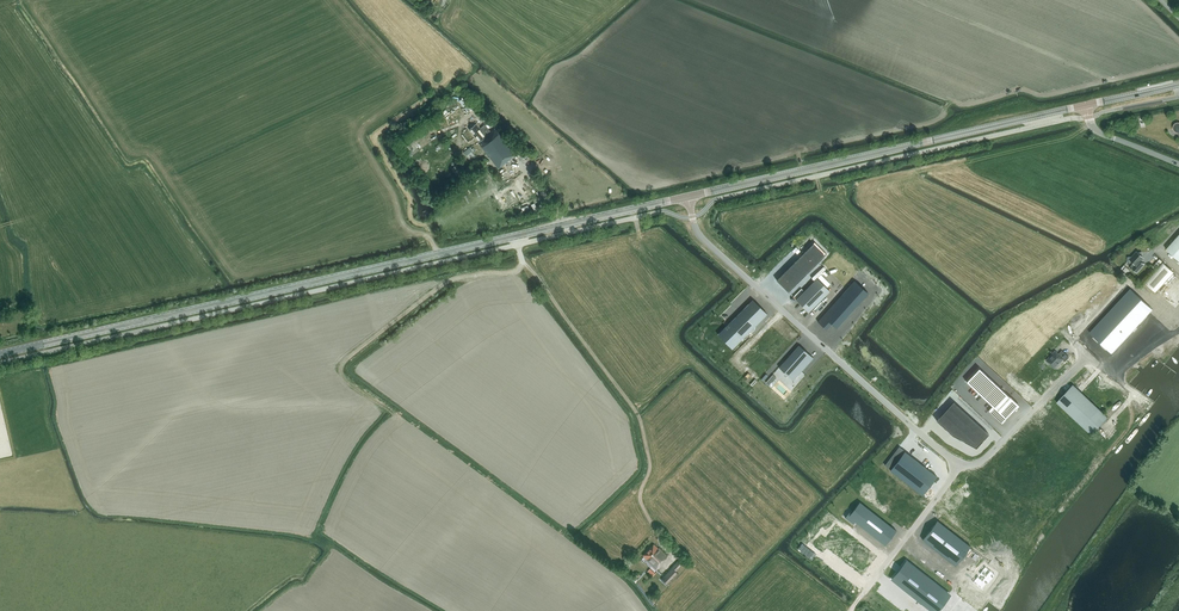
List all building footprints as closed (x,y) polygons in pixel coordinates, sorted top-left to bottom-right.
[(491,132),(485,124),(480,129),(476,124),(469,129),(479,142),(478,142),(485,152),(503,138),(495,128),(491,132)] [(503,138),(485,152),(498,169),(515,155),(503,138)] [(471,159),(477,154),(470,146),(464,150),(471,159)] [(1166,249),(1178,261),(1178,235),(1166,249)] [(814,243),(777,280),(788,292),(826,255),(814,243)] [(1138,252),(1137,251),(1131,257),(1128,257),(1128,261),(1132,261),(1134,263),(1131,267),(1137,272),(1143,266),(1139,263),(1144,258),(1142,256),(1141,257),(1140,256),(1141,256),(1141,254),(1140,254),(1140,252),(1138,252)] [(1160,259),(1152,267),(1155,270),(1162,261),(1160,259)] [(1173,272),(1163,262),(1144,282),(1155,292),(1173,272)] [(834,264),(828,271),(840,282),(846,275),(834,264)] [(817,278),(796,299),(809,312),(830,291),(817,278)] [(855,281),(818,321),(826,329),(831,323),(837,328),(868,293),(855,281)] [(1090,333),(1112,353),(1153,309),(1131,289),(1090,333)] [(753,300),(720,332),(725,337),(729,341),(734,347),(767,314),(753,300)] [(793,380),(813,358),(799,345),(779,367),(793,380)] [(981,351),(978,355),(987,363),(990,360),(981,351)] [(1068,357),(1062,351),(1058,355),(1055,351),(1047,360),(1055,368),(1056,366),(1058,367),(1060,365),(1059,363),(1063,359),(1065,361),(1068,357)] [(979,368),(966,382),(992,406),(988,411),(1002,424),(1004,422),(1003,421),(1016,407),(1018,405),(1010,397),(979,368)] [(769,385),(776,378),(773,375),(766,382),(769,385)] [(1108,417),(1073,384),(1056,402),(1091,435),(1108,417)] [(953,402),(936,420),(952,435),(976,448),(989,434),(953,402)] [(899,447),(885,465),(891,469),(890,470),(922,495),(937,476),(899,447)] [(851,509),(845,517),(853,524),(855,522),(885,545),(897,531),(860,502),(853,511),(851,509)] [(937,520),(922,540),(956,565),(971,546),(937,520)] [(645,562),(647,559),(657,569),(665,561),(664,560),(667,556),(659,548),(658,548),(654,544),(643,555),(644,557),(641,560),(641,561),(641,562),(642,562),(642,563),(643,563),(644,562),(645,562)] [(892,579),(932,610),(935,610),(949,594),(906,560),(892,579)] [(679,574),(676,571),(682,565),(678,561),(662,579),(666,582),(664,584),(667,587),(668,585),(669,585),(679,574)] [(985,567),(973,583),(982,590),(987,584),(989,585),(994,579),(993,579),(996,575),(985,567)]
